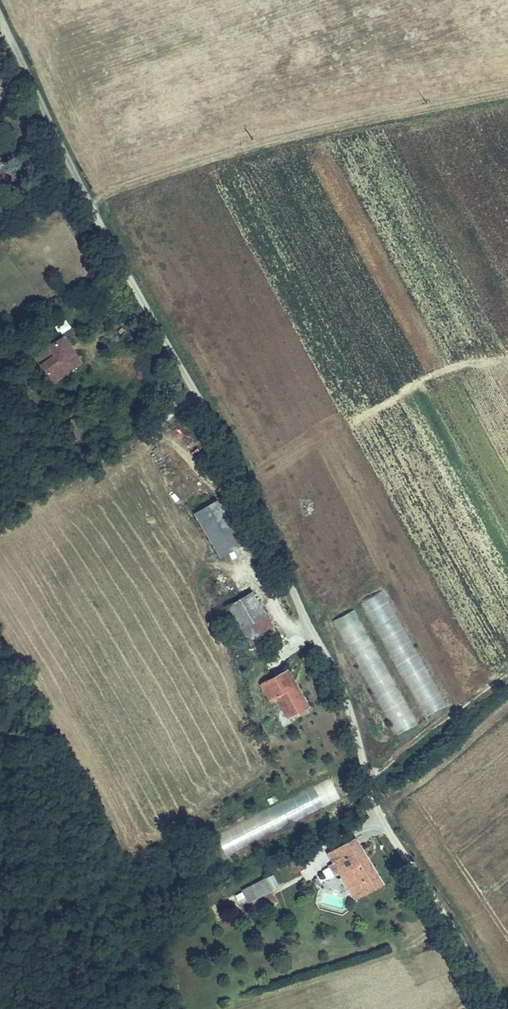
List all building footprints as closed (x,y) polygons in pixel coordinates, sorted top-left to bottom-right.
[(54,336),(55,339),(67,332),(64,328),(54,336)] [(58,341),(47,348),(51,353),(45,357),(57,373),(83,356),(68,334),(67,332),(55,339),(58,341)] [(45,345),(47,348),(58,341),(55,339),(45,345)] [(225,499),(201,512),(206,522),(225,555),(249,542),(225,499)] [(443,707),(383,588),(361,599),(421,718),(443,707)] [(255,592),(235,603),(257,643),(276,632),(255,592)] [(393,737),(415,726),(357,608),(335,619),(393,737)] [(289,668),(283,672),(292,688),(298,684),(289,668)] [(292,688),(283,672),(264,683),(273,698),(278,694),(292,715),(310,704),(298,684),(292,688)] [(223,851),(341,801),(333,781),(215,831),(223,851)] [(331,854),(338,864),(344,874),(361,898),(385,882),(355,838),(331,854)] [(301,860),(294,865),(301,875),(308,868),(301,860)] [(344,874),(338,864),(331,869),(338,878),(344,874)] [(274,875),(241,886),(246,901),(279,889),(274,875)]
